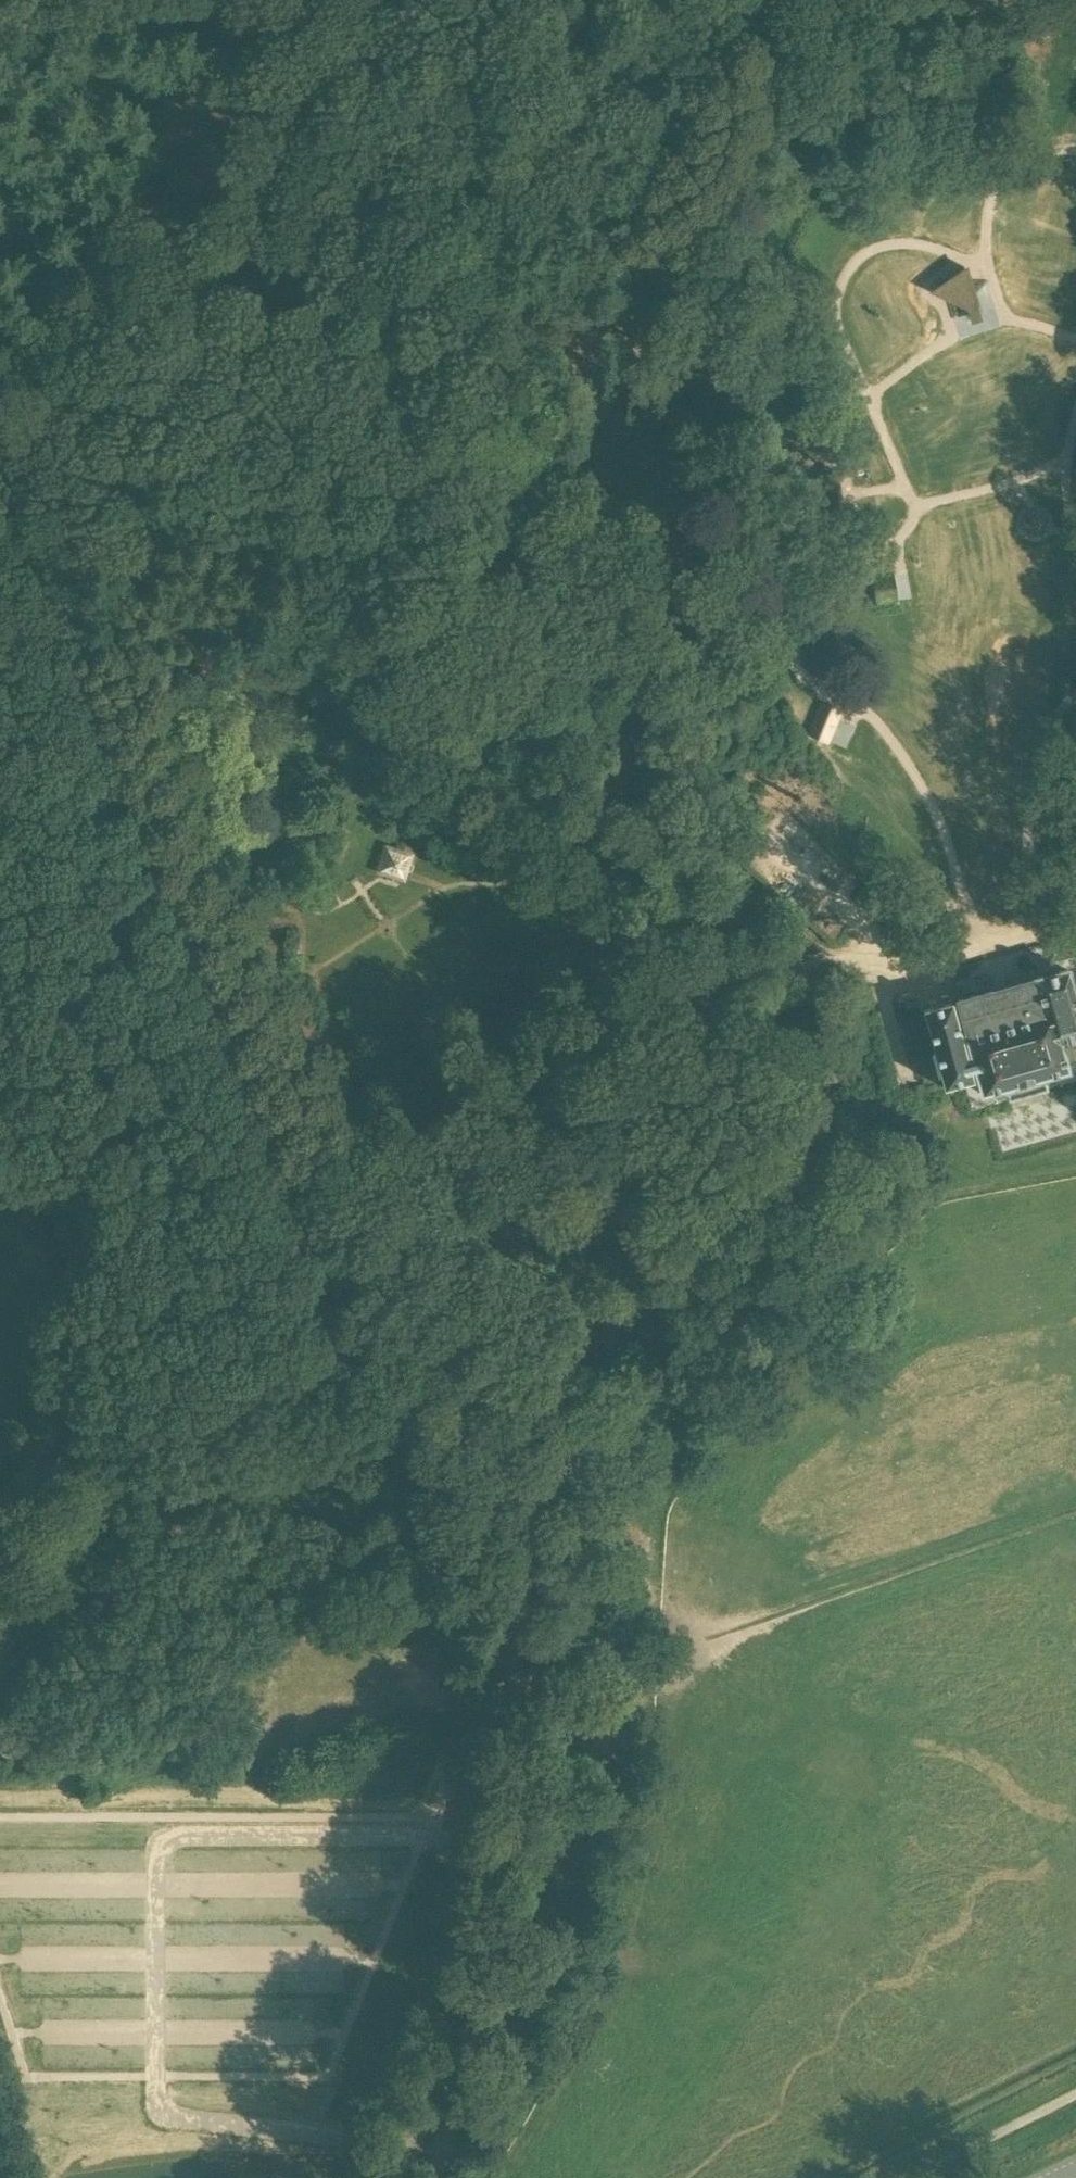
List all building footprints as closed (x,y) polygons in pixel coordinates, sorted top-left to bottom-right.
[(956,306),(967,302),(958,272),(952,270),(927,287),(929,292),(956,306)] [(871,582),(873,598),(896,595),(894,579),(871,582)] [(836,716),(817,708),(808,732),(826,739),(830,729),(832,724),(836,716)] [(376,872),(405,881),(414,853),(385,844),(376,872)] [(955,1002),(956,1007),(950,1008),(949,1004),(921,1012),(943,1088),(970,1080),(969,1076),(975,1074),(980,1094),(1004,1087),(1005,1089),(1042,1078),(1042,1077),(1065,1070),(1075,1067),(1075,1008),(1065,971),(955,1002)] [(813,996),(805,1000),(808,1007),(816,1004),(813,996)]
